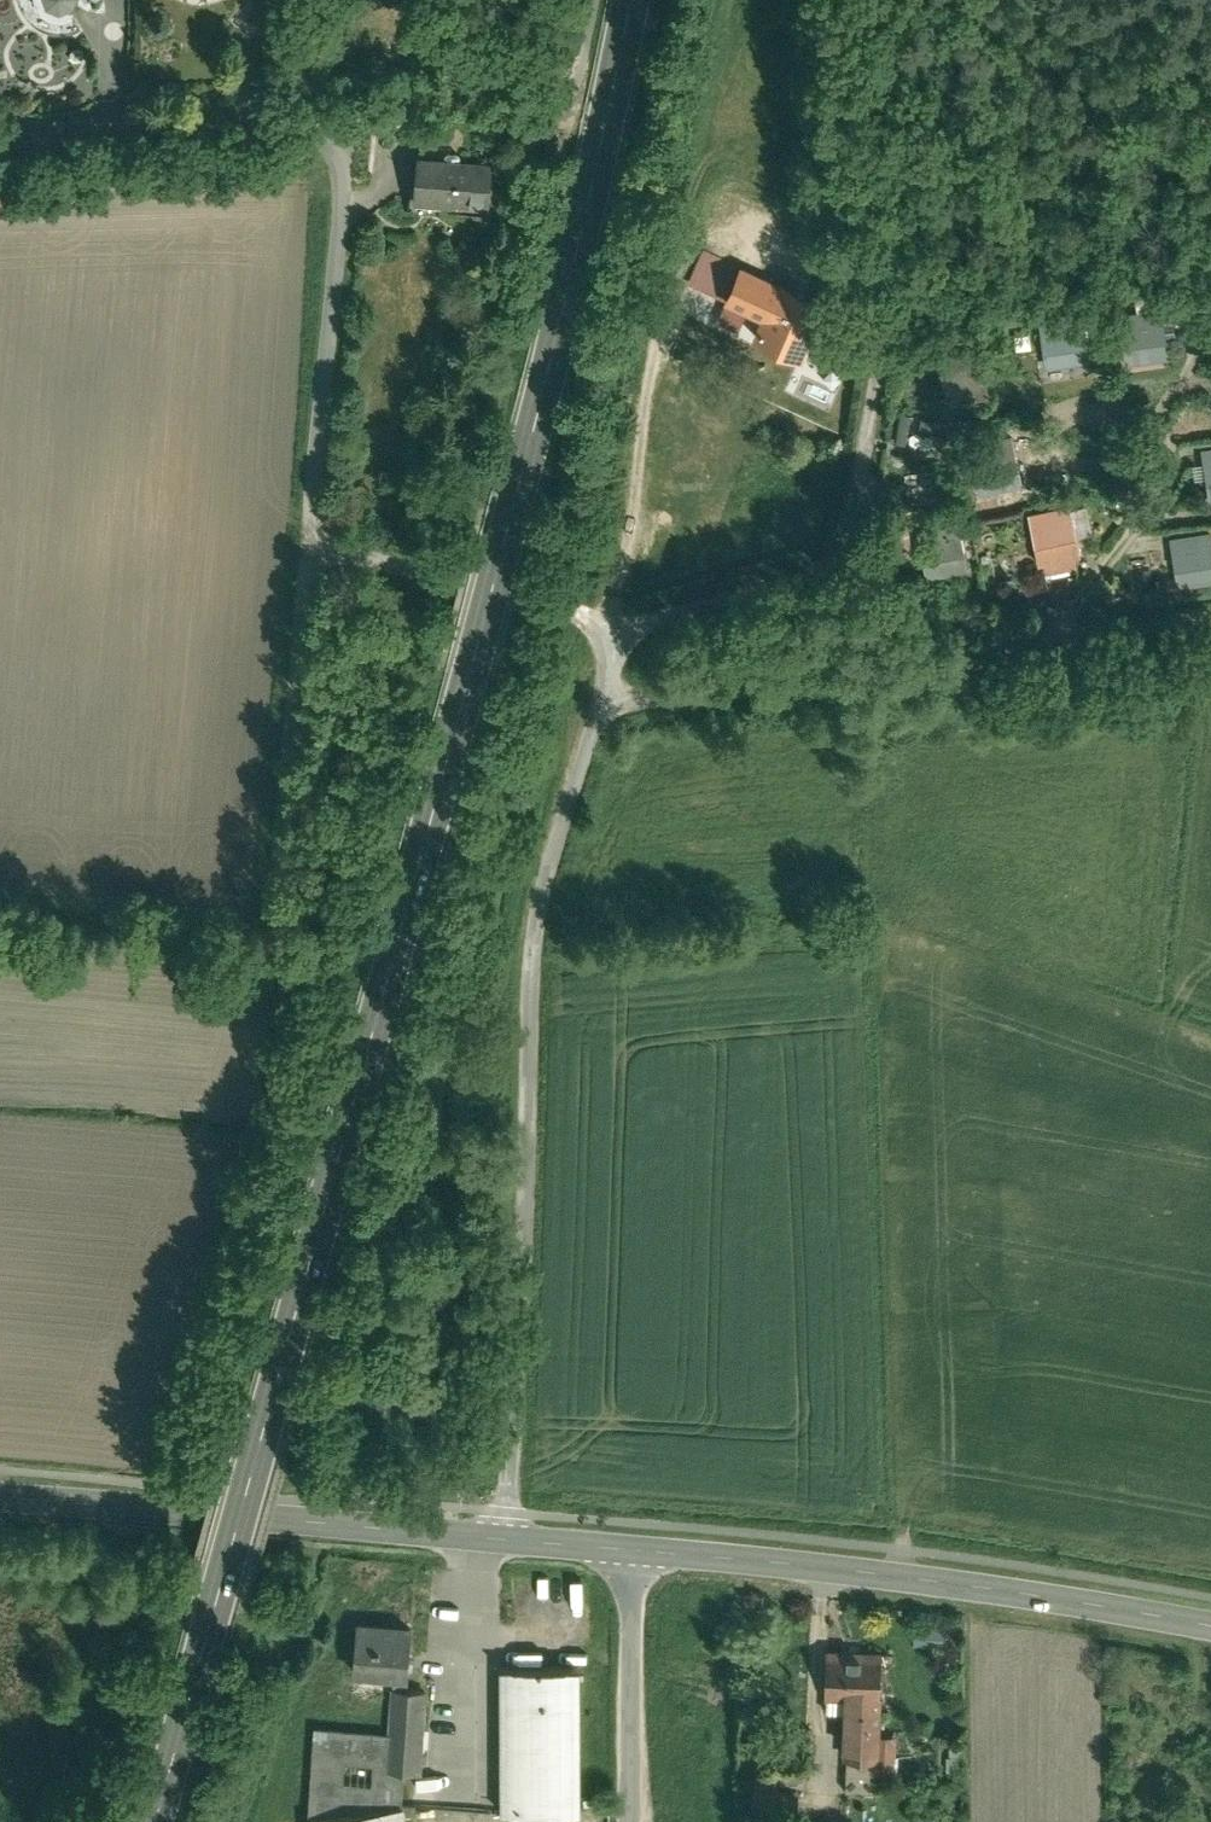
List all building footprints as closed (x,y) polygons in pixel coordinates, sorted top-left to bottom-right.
[(28,7),(37,17),(48,24),(64,30),(80,32),(96,28),(85,6),(96,2),(100,6),(119,4),(118,0),(27,0),(28,7)] [(508,156),(428,152),(425,204),(505,208),(508,156)] [(752,252),(749,259),(709,242),(694,278),(734,294),(732,300),(729,306),(766,321),(763,329),(815,351),(824,328),(826,329),(842,290),(752,252)] [(1121,301),(1128,348),(1173,341),(1166,294),(1121,301)] [(1045,312),(1051,351),(1094,345),(1088,305),(1045,312)] [(940,345),(950,395),(994,386),(983,336),(940,345)] [(951,421),(952,404),(909,401),(907,425),(934,426),(935,420),(951,421)] [(986,486),(1027,477),(1019,439),(978,448),(986,486)] [(1197,443),(1205,491),(1210,490),(1210,440),(1197,443)] [(1027,508),(1037,559),(1079,551),(1069,500),(1027,508)] [(925,569),(966,562),(960,524),(919,531),(925,569)] [(1177,529),(1184,579),(1210,576),(1210,525),(1177,529)] [(421,1625),(366,1623),(364,1676),(402,1678),(419,1678),(421,1625)] [(893,1648),(839,1647),(837,1695),(856,1696),(854,1753),(884,1754),(885,1735),(886,1696),(891,1697),(893,1648)] [(592,1667),(510,1667),(511,1814),(592,1813),(592,1667)] [(438,1693),(418,1692),(419,1678),(402,1678),(402,1692),(400,1736),(398,1775),(416,1776),(435,1777),(438,1693)] [(416,1776),(398,1775),(400,1736),(324,1730),(316,1821),(337,1821),(413,1810),(416,1776)] [(907,1736),(885,1735),(884,1754),(883,1773),(906,1773),(907,1736)] [(416,1809),(413,1810),(337,1821),(419,1821),(416,1809)]
